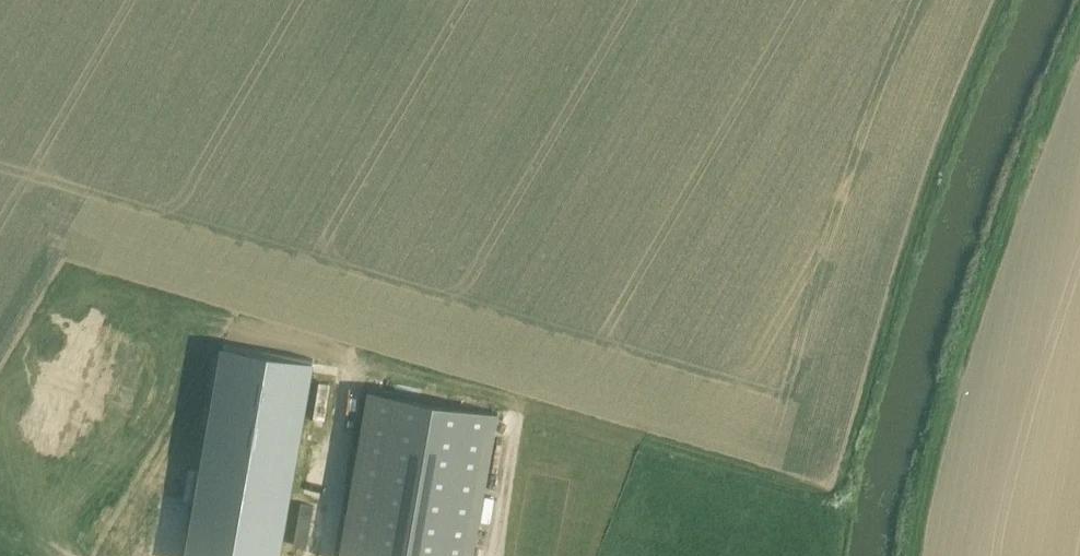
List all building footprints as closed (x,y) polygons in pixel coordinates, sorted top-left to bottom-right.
[(312,363),(224,347),(187,555),(278,555),(312,363)] [(340,553),(339,555),(476,555),(492,465),(500,416),(369,390),(359,442),(340,553)]
